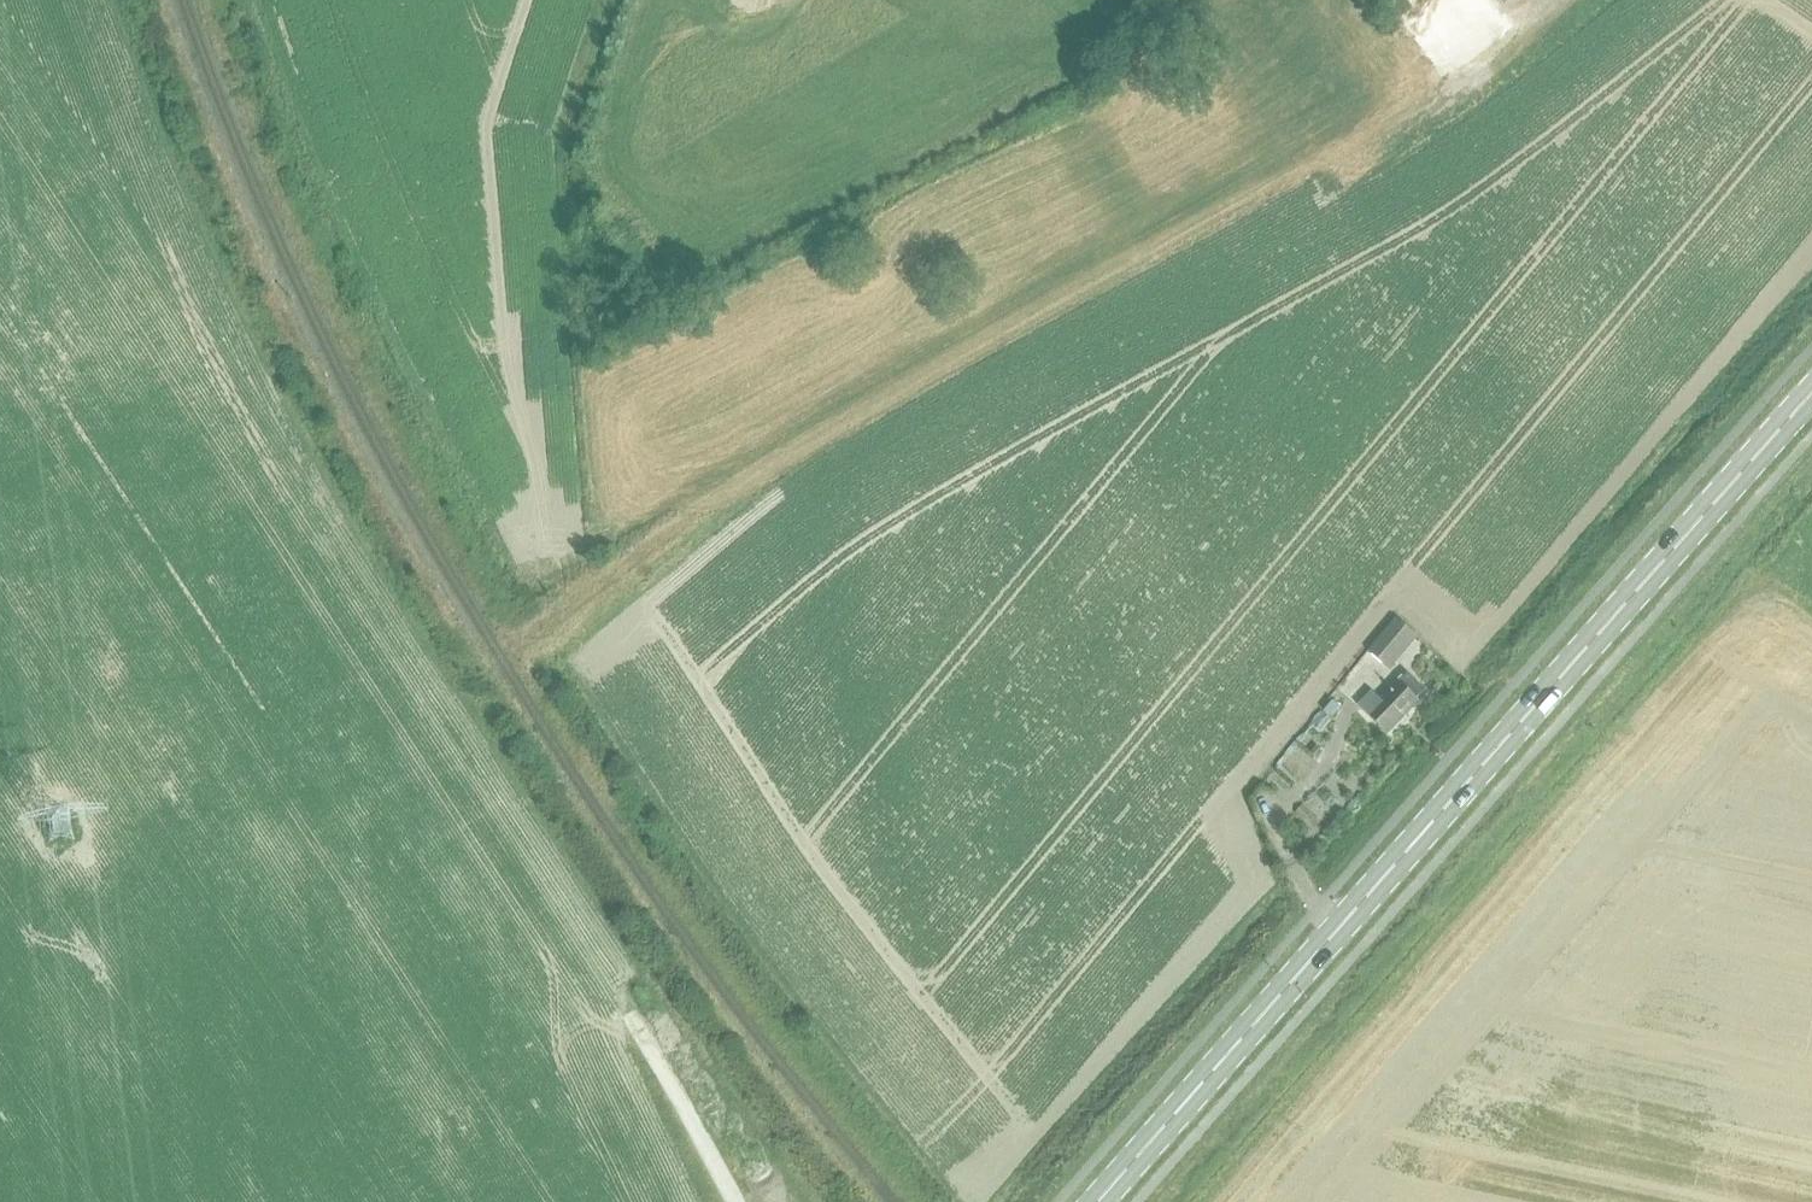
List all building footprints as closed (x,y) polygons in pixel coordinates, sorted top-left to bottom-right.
[(1370,652),(1390,669),(1418,636),(1398,619),(1370,652)] [(1418,698),(1426,690),(1409,673),(1400,682),(1399,682),(1382,700),(1373,691),(1358,706),(1388,734),(1421,700),(1418,698)]
